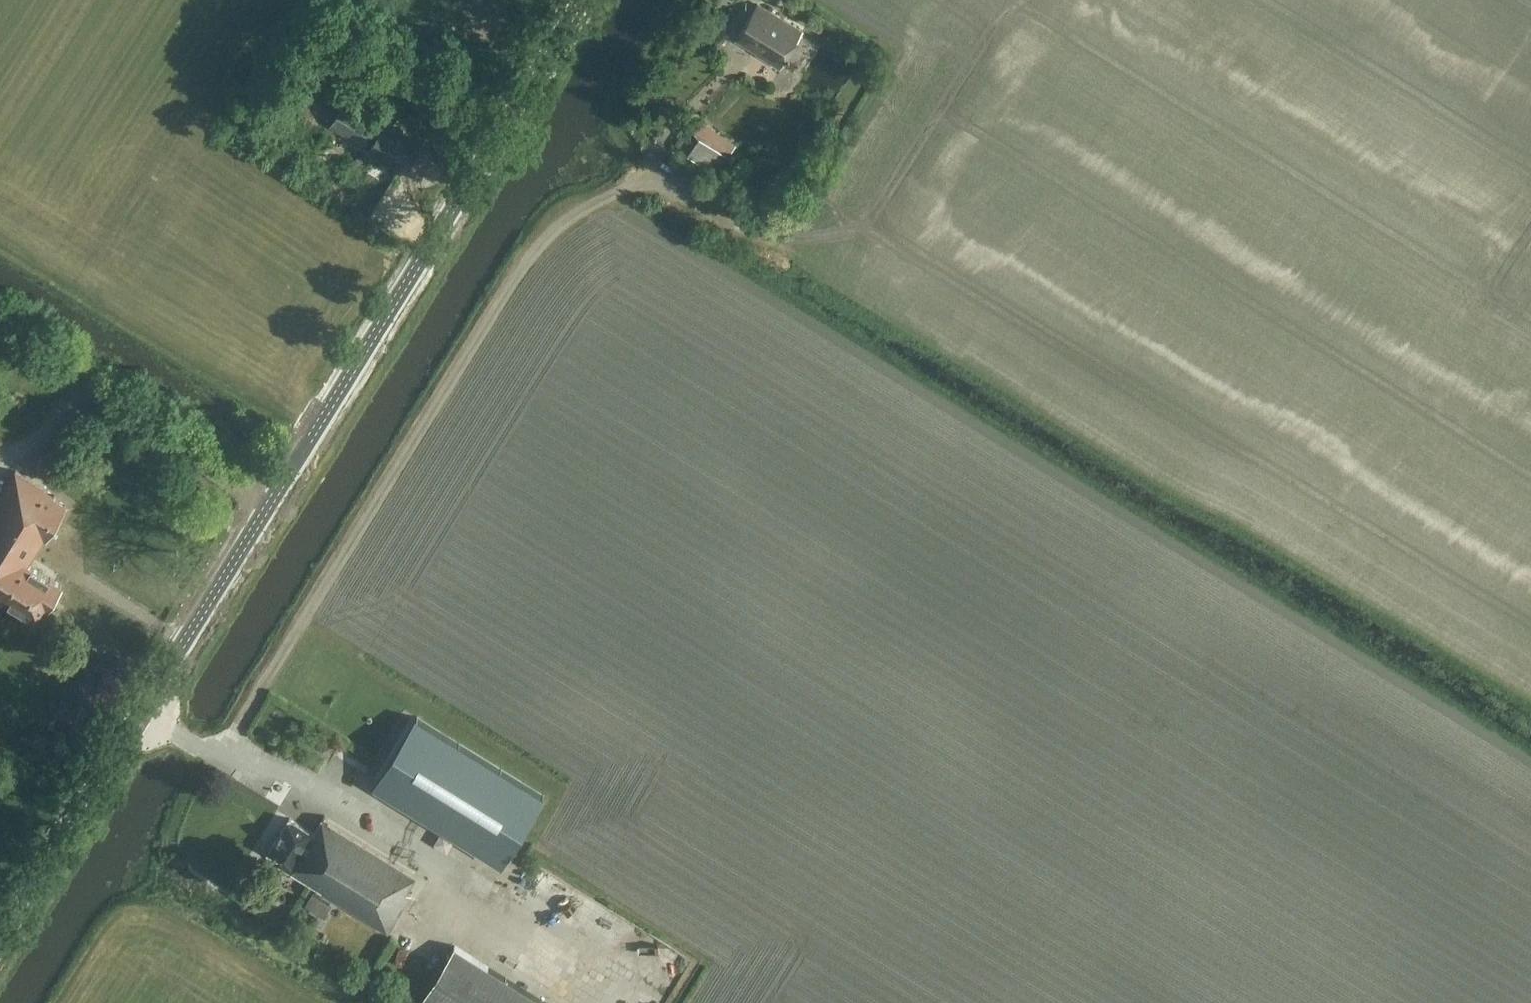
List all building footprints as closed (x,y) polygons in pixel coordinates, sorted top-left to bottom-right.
[(730,0),(714,0),(713,1),(725,9),(730,0)] [(781,70),(805,33),(758,4),(736,39),(760,54),(759,55),(781,70)] [(386,126),(347,102),(331,128),(370,152),(369,153),(400,172),(417,144),(386,125),(386,126)] [(68,506),(16,473),(0,500),(0,602),(2,603),(5,599),(41,622),(63,587),(33,568),(41,555),(37,553),(45,540),(46,541),(68,506)] [(374,786),(502,865),(517,841),(544,796),(416,717),(387,765),(374,786)] [(417,878),(322,820),(313,834),(289,820),(269,853),(282,861),(279,866),(389,934),(412,897),(407,894),(417,878)] [(456,947),(423,1000),(427,1002),(545,1002),(456,947)]
